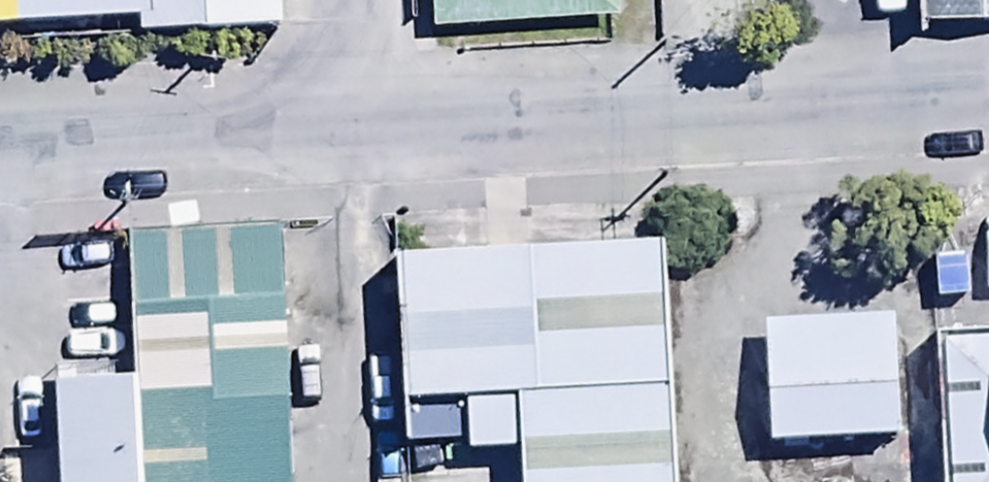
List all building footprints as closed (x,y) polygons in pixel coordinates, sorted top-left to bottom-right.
[(22,17),(252,11),(251,0),(22,0),(22,17)] [(447,27),(612,22),(611,0),(446,0),(447,27)] [(931,19),(988,18),(988,0),(931,0),(931,19)] [(148,252),(155,481),(312,481),(304,247),(148,252)] [(398,267),(404,445),(529,441),(530,481),(676,481),(668,259),(398,267)] [(894,311),(767,317),(773,437),(901,430),(894,311)] [(947,481),(988,481),(988,328),(940,331),(947,481)] [(44,361),(48,481),(145,481),(141,358),(44,361)]
